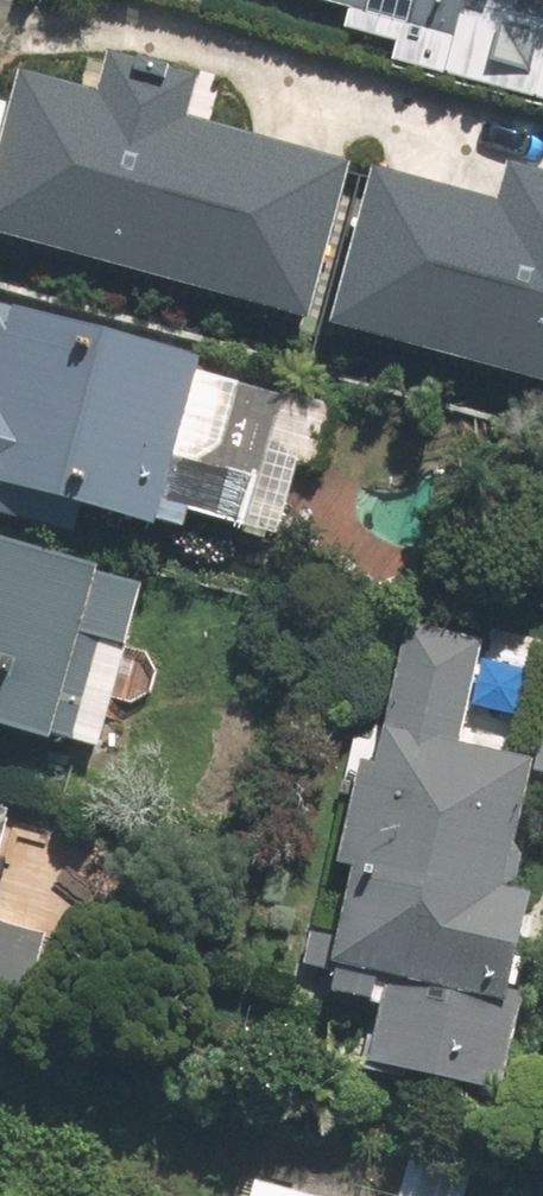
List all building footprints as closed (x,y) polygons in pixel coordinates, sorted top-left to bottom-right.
[(499,38),(510,0),(357,0),(499,38)] [(0,134),(0,235),(307,317),(351,156),(196,115),(207,74),(107,48),(99,79),(21,58),(0,134)] [(332,311),(542,368),(542,163),(515,155),(503,198),(372,163),(332,311)] [(201,525),(245,358),(1,295),(0,298),(0,473),(201,525)] [(103,745),(148,569),(0,531),(0,719),(103,745)] [(542,746),(475,736),(491,627),(417,616),(401,722),(375,718),(334,989),(389,998),(379,1066),(521,1087),(542,939),(542,882),(523,879),(539,767),(542,746)] [(28,810),(0,803),(0,912),(28,810)] [(260,1181),(257,1195),(323,1195),(260,1181)]
